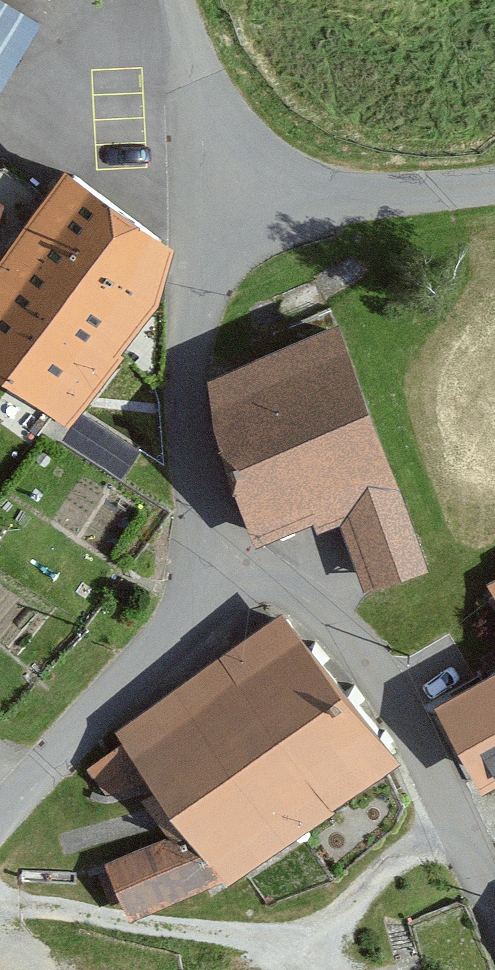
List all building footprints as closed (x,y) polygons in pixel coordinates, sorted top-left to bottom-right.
[(0,85),(0,127),(63,164),(130,69),(46,14),(0,85)] [(63,164),(0,258),(0,364),(68,410),(181,242),(63,164)] [(343,396),(225,454),(254,533),(351,517),(378,588),(422,568),(343,396)] [(271,602),(103,727),(179,828),(218,879),(385,754),(271,602)] [(432,700),(473,780),(494,768),(494,668),(432,700)] [(218,879),(179,828),(99,852),(120,914),(218,879)]
